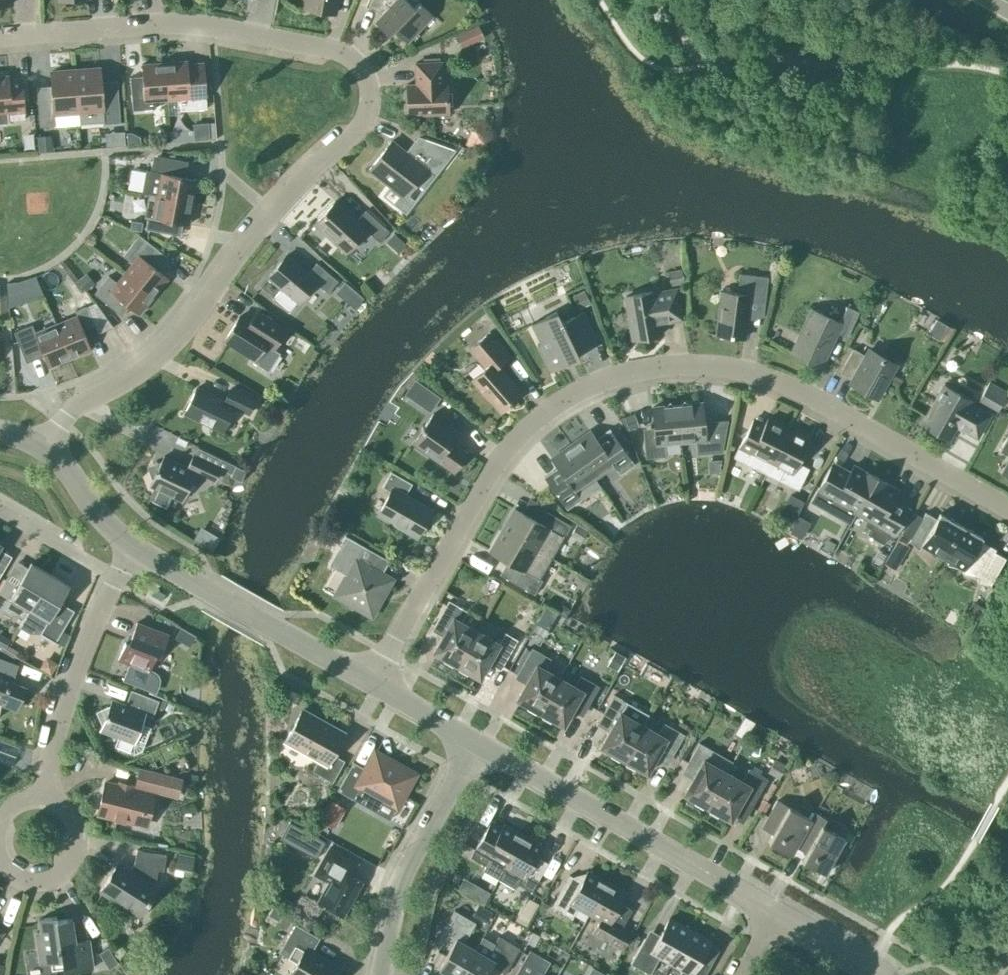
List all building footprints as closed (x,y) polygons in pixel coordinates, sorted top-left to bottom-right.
[(335,13),(337,0),(307,0),(305,8),(335,13)] [(375,22),(389,34),(394,29),(407,42),(433,15),(419,2),(414,8),(406,0),(368,0),(366,5),(378,10),(382,14),(375,22)] [(464,48),(485,42),(481,27),(459,33),(464,48)] [(165,62),(167,99),(180,98),(181,110),(207,108),(204,71),(188,72),(188,60),(165,62)] [(407,84),(408,115),(448,113),(447,83),(443,83),(442,61),(415,63),(416,78),(419,78),(419,84),(407,84)] [(167,99),(165,62),(142,64),(143,76),(130,77),(133,110),(156,108),(155,100),(167,99)] [(75,69),(79,112),(103,110),(104,123),(120,122),(117,80),(101,81),(100,67),(75,69)] [(55,114),(79,112),(75,69),(51,71),(52,86),(37,87),(40,127),(55,126),(55,114)] [(9,75),(0,76),(0,123),(9,123),(9,120),(25,119),(22,86),(10,87),(9,75)] [(187,139),(186,126),(169,127),(171,140),(187,139)] [(411,155),(392,140),(369,170),(404,197),(426,169),(434,175),(454,149),(424,139),(411,155)] [(188,161),(154,155),(150,171),(146,170),(141,192),(157,195),(193,201),(197,179),(185,177),(188,161)] [(189,224),(193,201),(157,195),(153,217),(148,216),(146,229),(175,234),(177,222),(189,224)] [(396,226),(409,212),(390,195),(377,209),(396,226)] [(357,220),(335,201),(315,223),(347,252),(367,230),(379,242),(389,231),(366,210),(357,220)] [(125,272),(154,295),(168,277),(158,270),(169,257),(140,234),(123,255),(133,262),(125,272)] [(288,312),(315,281),(328,292),(338,280),(317,263),(308,272),(287,254),(268,277),(281,288),(272,298),(288,312)] [(667,290),(685,286),(682,270),(664,274),(667,290)] [(95,282),(86,272),(78,280),(86,290),(95,282)] [(154,295),(125,272),(117,282),(109,275),(94,293),(122,316),(130,306),(139,313),(154,295)] [(717,334),(745,338),(749,300),(765,301),(768,277),(740,274),(738,293),(722,291),(717,334)] [(35,287),(31,277),(18,281),(6,282),(7,293),(21,291),(35,287)] [(71,286),(79,296),(84,292),(77,282),(71,286)] [(337,292),(344,297),(351,288),(345,283),(337,292)] [(668,320),(681,318),(676,289),(663,292),(663,294),(653,296),(652,291),(626,296),(634,339),(660,334),(657,320),(667,318),(668,320)] [(77,315),(56,324),(70,357),(91,349),(87,338),(98,333),(87,306),(75,311),(77,315)] [(792,352),(821,366),(836,332),(847,337),(859,311),(847,306),(840,322),(839,322),(812,309),(792,352)] [(551,371),(579,357),(574,347),(596,336),(584,311),(562,322),(557,311),(532,323),(541,343),(538,344),(551,371)] [(255,357),(253,360),(268,370),(279,353),(272,348),(284,330),(256,312),(250,322),(239,316),(225,338),(255,357)] [(70,357),(56,324),(35,332),(32,324),(14,332),(26,362),(44,355),(49,366),(70,357)] [(501,411),(522,392),(498,365),(508,356),(488,334),(470,349),(486,367),(473,379),(501,411)] [(877,398),(896,364),(870,349),(866,355),(853,348),(840,371),(853,379),(851,383),(877,398)] [(989,381),(979,400),(998,411),(1007,392),(989,381)] [(415,384),(408,400),(436,412),(442,395),(415,384)] [(970,400),(944,385),(922,424),(949,438),(956,425),(977,437),(990,414),(969,403),(970,400)] [(249,413),(255,401),(230,388),(224,400),(197,387),(184,413),(222,431),(234,406),(249,413)] [(702,402),(677,405),(681,441),(696,439),(697,454),(723,451),(727,426),(705,428),(702,402)] [(681,441),(677,405),(652,407),(655,432),(643,433),(646,458),(666,456),(665,442),(681,441)] [(453,471),(467,452),(451,441),(458,431),(433,413),(412,442),(453,471)] [(630,429),(637,426),(633,415),(625,418),(630,429)] [(760,457),(772,463),(789,428),(767,418),(756,441),(745,436),(734,457),(755,467),(760,457)] [(810,439),(789,428),(772,463),(783,468),(778,479),(799,490),(809,468),(798,463),(810,439)] [(590,430),(571,444),(595,478),(614,465),(620,474),(634,464),(613,434),(600,444),(590,430)] [(576,492),(595,478),(571,444),(551,457),(561,471),(548,481),(567,508),(581,499),(576,492)] [(188,467),(164,456),(161,462),(165,464),(163,468),(160,469),(160,468),(155,469),(156,471),(150,472),(153,479),(150,485),(158,489),(152,501),(166,508),(172,496),(182,500),(196,471),(215,480),(221,468),(194,455),(188,467)] [(709,460),(710,472),(718,471),(720,459),(709,460)] [(835,501),(856,513),(876,477),(854,464),(848,475),(831,466),(815,495),(832,505),(835,501)] [(231,476),(241,480),(245,470),(235,466),(231,476)] [(417,536),(432,510),(406,494),(412,483),(391,471),(382,487),(394,493),(381,516),(417,536)] [(898,489),(876,477),(856,513),(877,525),(875,529),(892,539),(909,510),(892,500),(898,489)] [(515,508),(503,529),(552,558),(571,525),(546,510),(539,522),(515,508)] [(943,558),(962,525),(941,513),(940,513),(937,518),(925,512),(909,540),(919,550),(922,546),(924,547),(935,557),(938,555),(943,558)] [(801,536),(809,522),(798,517),(790,531),(801,536)] [(220,537),(200,525),(192,539),(213,550),(220,537)] [(982,537),(962,525),(943,558),(948,561),(947,564),(961,568),(963,569),(962,573),(976,577),(978,578),(977,583),(990,586),(1006,558),(995,551),(996,549),(981,540),(983,537),(982,537)] [(552,558),(503,529),(490,551),(515,565),(507,578),(532,593),(552,558)] [(910,545),(897,538),(884,562),(896,569),(910,545)] [(390,560),(355,541),(341,566),(347,570),(334,595),(372,616),(394,578),(383,572),(390,560)] [(50,573),(31,562),(20,580),(9,574),(0,590),(0,609),(9,615),(12,611),(24,618),(50,573)] [(69,585),(50,573),(24,618),(19,627),(30,633),(41,633),(55,641),(64,646),(69,634),(62,629),(73,610),(59,601),(69,585)] [(433,651),(457,664),(476,630),(461,621),(467,611),(449,600),(434,626),(444,632),(433,651)] [(154,670),(150,668),(156,654),(160,656),(169,635),(137,622),(129,642),(125,641),(118,659),(129,663),(122,679),(156,692),(159,683),(160,677),(157,673),(154,670)] [(190,645),(195,636),(181,628),(176,637),(190,645)] [(476,630),(457,664),(480,678),(491,659),(503,665),(517,639),(505,632),(499,643),(476,630)] [(5,648),(10,639),(0,634),(0,645),(5,648)] [(517,699),(540,712),(560,677),(545,669),(551,658),(532,648),(517,674),(528,680),(517,699)] [(19,664),(0,657),(0,702),(17,708),(25,687),(10,681),(11,677),(13,678),(19,664)] [(575,686),(560,677),(540,712),(563,725),(574,706),(585,712),(599,686),(581,675),(575,686)] [(110,713),(109,712),(104,714),(105,715),(100,717),(103,724),(101,730),(134,742),(145,713),(152,715),(158,700),(132,691),(126,705),(112,699),(110,706),(114,708),(112,712),(110,713)] [(624,759),(643,725),(628,716),(634,706),(614,694),(599,720),(611,727),(600,746),(624,759)] [(333,782),(344,760),(333,754),(344,734),(302,710),(285,739),(319,758),(312,770),(333,782)] [(643,725),(624,759),(647,773),(658,753),(670,760),(684,734),(664,723),(658,733),(643,725)] [(684,793),(707,807),(727,772),(712,763),(718,753),(699,742),(684,768),(695,774),(684,793)] [(397,807),(415,774),(375,751),(366,768),(353,762),(338,790),(353,799),(360,786),(397,807)] [(134,785),(177,796),(181,779),(138,768),(134,785)] [(742,780),(727,772),(707,807),(731,820),(741,801),(752,807),(768,778),(749,768),(742,780)] [(142,824),(150,793),(105,782),(98,813),(142,824)] [(796,846),(811,819),(778,800),(762,827),(773,833),(768,841),(791,854),(796,846)] [(323,819),(333,825),(343,807),(332,801),(323,819)] [(815,811),(811,819),(796,846),(806,852),(802,860),(825,873),(845,838),(822,825),(826,818),(815,811)] [(482,869),(499,878),(523,835),(503,823),(497,834),(487,828),(470,857),(485,865),(482,869)] [(318,852),(324,841),(296,825),(290,836),(318,852)] [(543,846),(523,835),(499,878),(514,887),(516,883),(532,891),(548,863),(537,856),(543,846)] [(318,901),(343,915),(362,881),(351,875),(357,862),(329,847),(314,875),(328,883),(318,901)] [(133,870),(119,861),(101,891),(140,915),(158,886),(155,884),(158,869),(163,870),(166,854),(137,849),(134,861),(137,863),(133,870)] [(194,855),(177,852),(174,868),(191,871),(194,855)] [(589,913),(607,881),(587,870),(581,881),(569,874),(551,906),(572,918),(578,907),(589,913)] [(607,881),(589,913),(599,919),(592,932),(622,948),(632,931),(623,926),(632,909),(621,903),(627,893),(607,881)] [(530,927),(539,903),(528,899),(519,923),(530,927)] [(476,949),(464,942),(476,922),(455,910),(437,941),(450,949),(439,968),(450,974),(461,974),(476,949)] [(57,920),(57,916),(39,918),(41,931),(35,932),(40,964),(62,960),(63,971),(93,967),(89,939),(75,941),(72,918),(57,920)] [(660,957),(671,963),(690,929),(670,917),(655,943),(645,937),(631,963),(650,974),(660,957)] [(341,968),(312,951),(320,938),(295,924),(282,947),(300,957),(290,974),(338,974),(341,968)] [(690,929),(671,963),(682,970),(679,974),(705,974),(707,972),(696,966),(711,940),(690,929)] [(461,974),(486,974),(492,965),(505,973),(520,948),(499,935),(487,956),(476,949),(461,974)] [(112,948),(99,954),(106,969),(118,964),(112,948)] [(544,972),(537,968),(543,957),(530,949),(515,974),(542,974),(544,972)]
